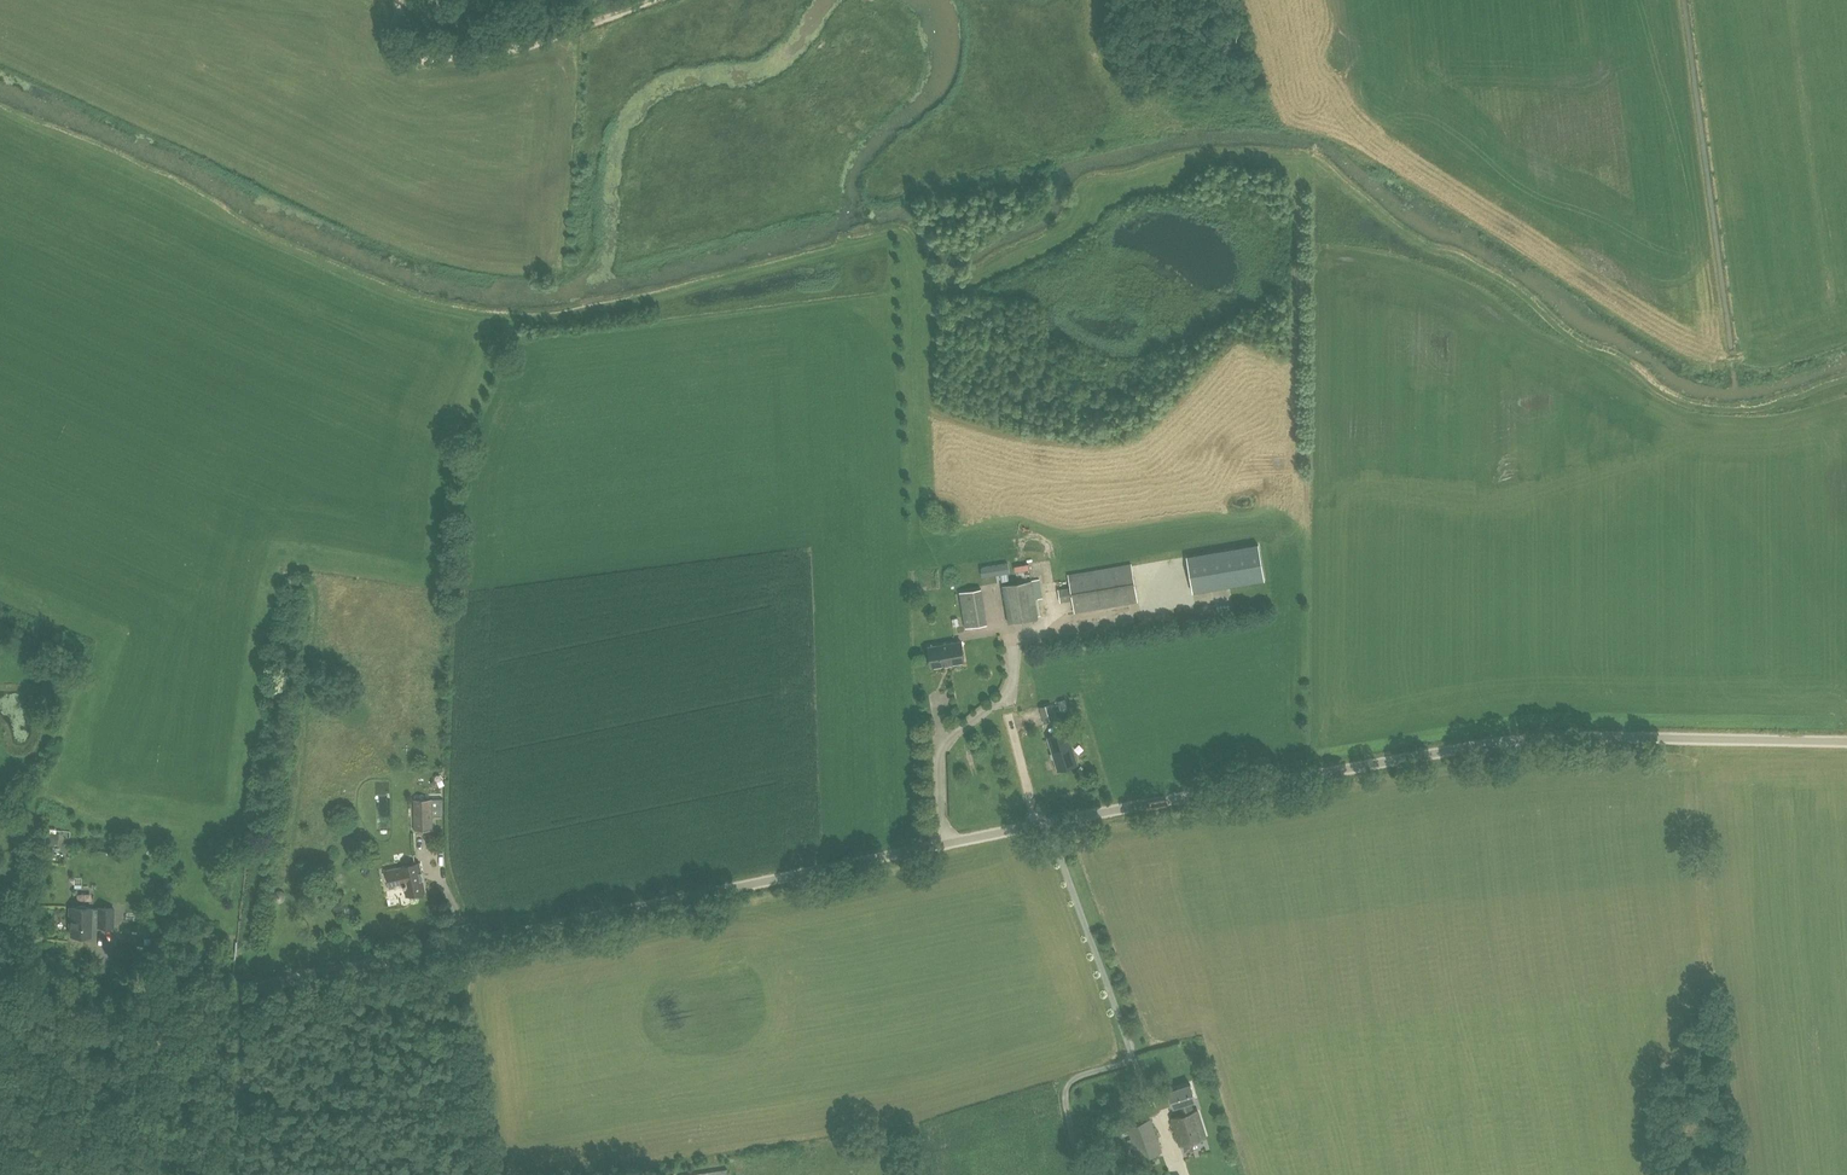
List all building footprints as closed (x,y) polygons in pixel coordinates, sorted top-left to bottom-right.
[(1188,556),(1195,592),(1266,580),(1260,544),(1188,556)] [(1008,563),(981,567),(983,577),(1001,574),(1002,581),(1009,580),(1008,573),(1009,572),(1008,563)] [(1022,576),(1033,571),(1030,563),(1019,567),(1022,576)] [(1072,600),(1074,613),(1138,602),(1132,563),(1068,573),(1070,586),(1058,588),(1060,602),(1072,600)] [(1003,585),(1009,623),(1038,618),(1032,580),(1003,585)] [(959,591),(964,627),(987,624),(981,588),(959,591)] [(928,646),(932,666),(964,661),(961,641),(928,646)] [(1039,706),(1044,723),(1056,719),(1052,702),(1039,706)] [(1048,737),(1058,769),(1077,763),(1067,731),(1048,737)] [(414,798),(414,829),(432,829),(432,798),(414,798)] [(46,845),(58,846),(59,834),(56,834),(57,829),(47,828),(46,845)] [(403,880),(406,897),(426,892),(420,861),(418,862),(416,854),(400,858),(402,865),(400,866),(386,869),(389,886),(393,885),(393,882),(403,880)] [(71,935),(91,935),(91,923),(97,923),(97,926),(113,926),(114,907),(98,907),(98,909),(91,909),(91,907),(70,907),(69,918),(71,918),(71,935)] [(2,929),(17,933),(23,913),(8,909),(2,929)] [(1193,1111),(1192,1105),(1190,1101),(1195,1099),(1190,1083),(1168,1090),(1173,1106),(1178,1105),(1181,1115),(1173,1118),(1181,1144),(1205,1136),(1196,1110),(1193,1111)] [(1138,1156),(1139,1159),(1162,1151),(1150,1118),(1128,1126),(1128,1127),(1124,1129),(1127,1137),(1134,1158),(1138,1156)]
